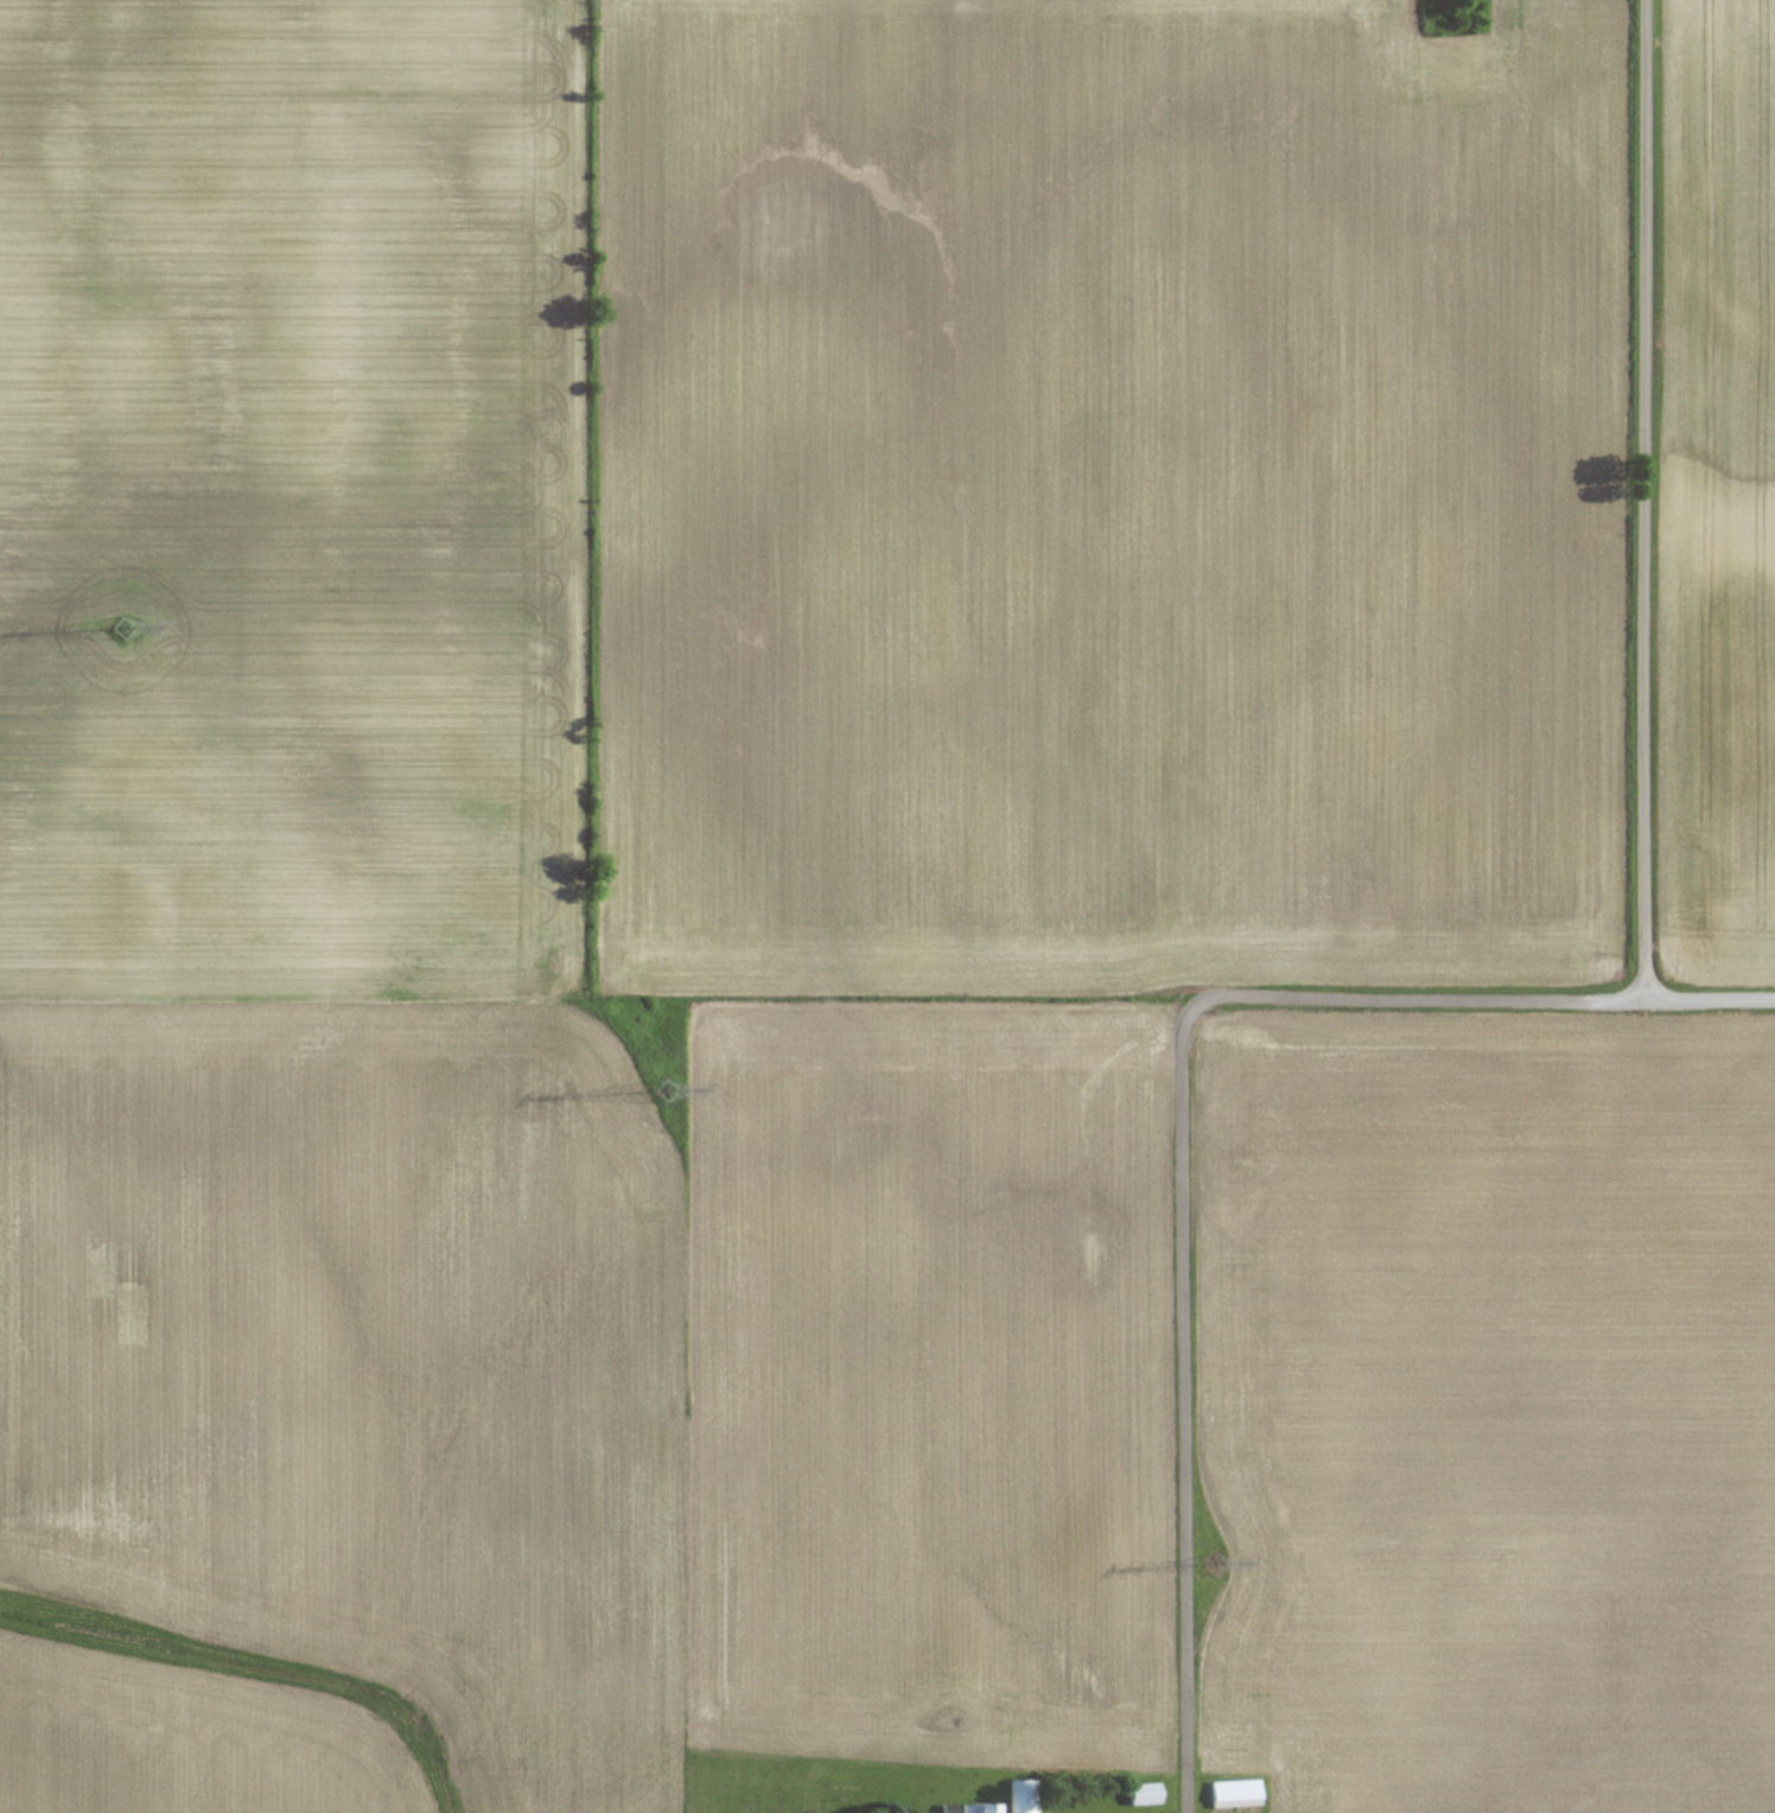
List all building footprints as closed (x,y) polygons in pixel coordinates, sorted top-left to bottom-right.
[(1261,1805),(1260,1779),(1211,1781),(1212,1807),(1261,1805)] [(1011,1812),(1033,1812),(1032,1780),(1010,1780),(1011,1812)] [(1129,1784),(1130,1806),(1160,1804),(1159,1783),(1129,1784)] [(995,1804),(961,1804),(961,1812),(995,1812),(995,1804)]
